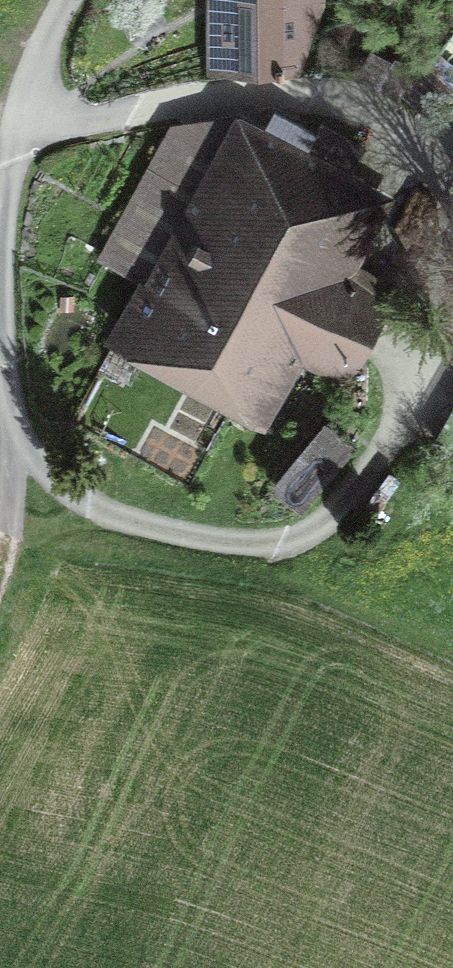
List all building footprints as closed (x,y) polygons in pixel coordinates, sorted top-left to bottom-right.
[(326,0),(206,0),(205,78),(300,77),(326,6),(326,0)] [(412,61),(375,41),(356,75),(393,96),(412,61)] [(400,96),(430,118),(452,87),(452,63),(435,50),(400,96)] [(273,106),(266,124),(238,109),(169,121),(98,260),(134,281),(99,342),(270,431),(300,362),(350,385),(398,287),(359,266),(393,198),(351,176),(367,145),(320,120),(316,129),(273,106)] [(58,312),(75,312),(75,295),(58,295),(58,312)] [(430,441),(452,454),(452,401),(430,441)] [(270,483),(302,511),(357,446),(325,419),(270,483)]
